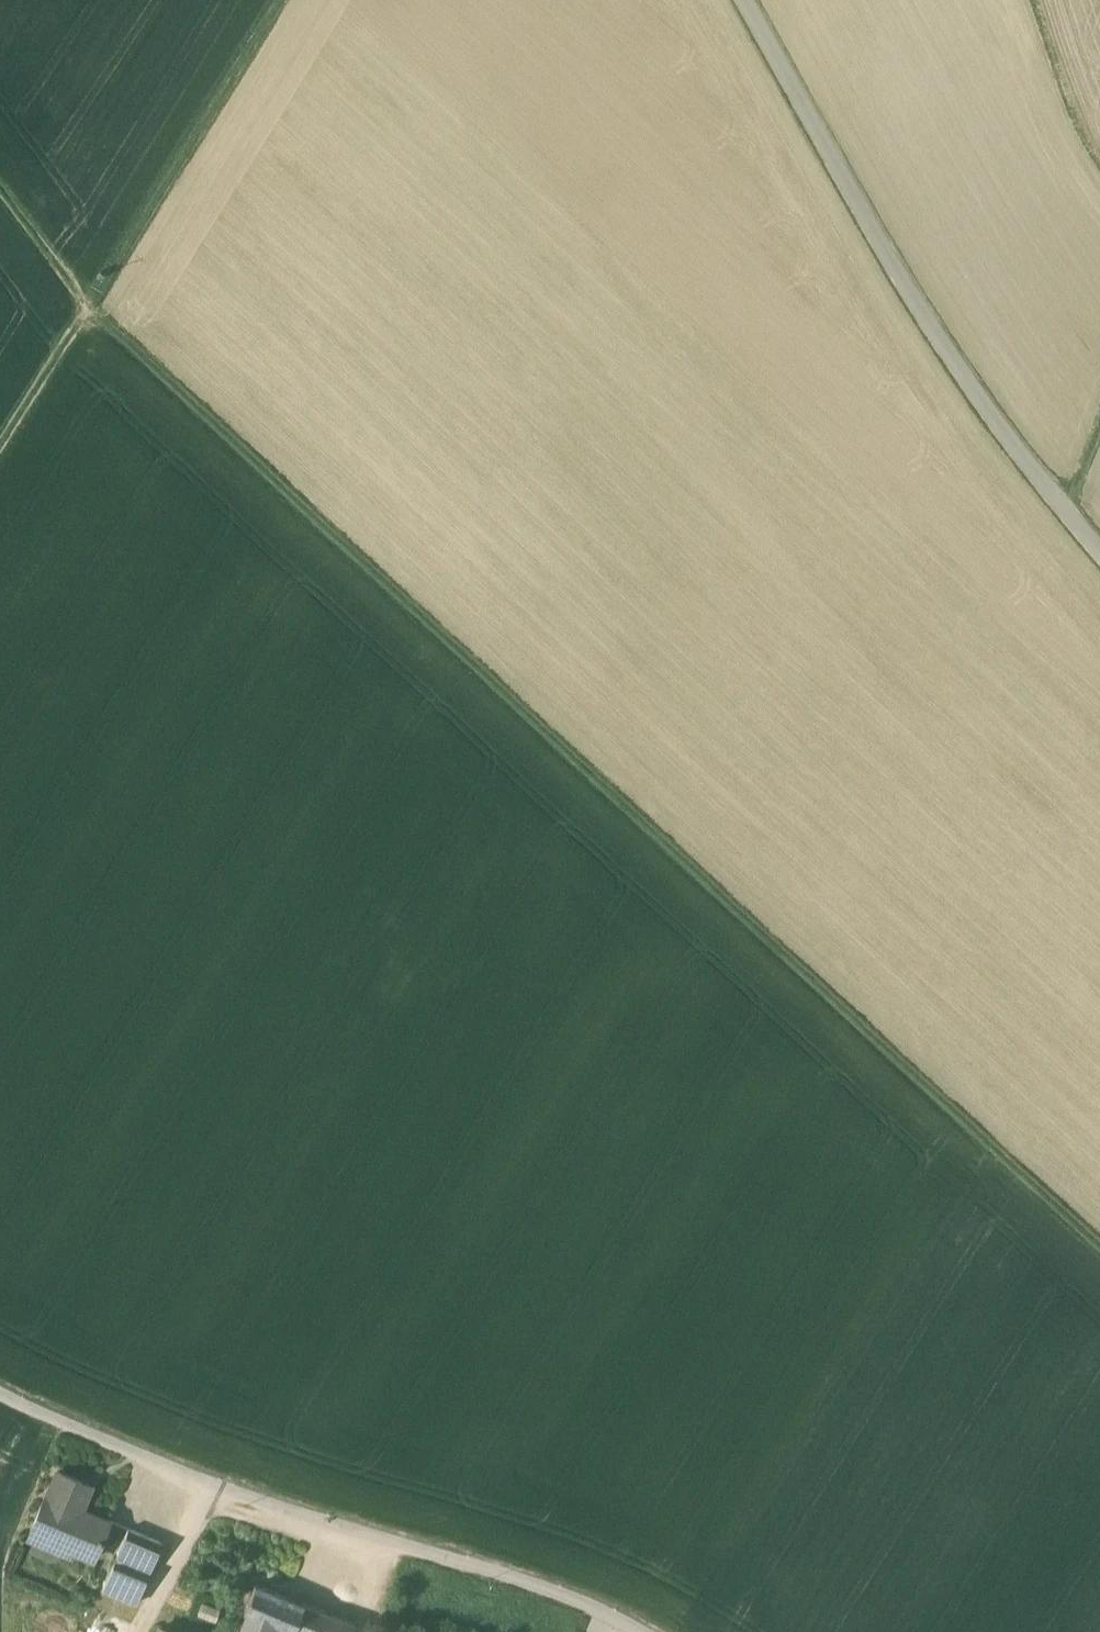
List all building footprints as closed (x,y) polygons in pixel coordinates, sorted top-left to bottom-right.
[(90,1484),(59,1471),(49,1494),(48,1494),(32,1532),(94,1558),(103,1536),(102,1535),(109,1520),(80,1508),(90,1484)] [(165,1543),(131,1528),(104,1589),(138,1603),(165,1543)] [(288,1596),(257,1582),(245,1608),(249,1610),(277,1622),(288,1596)] [(303,1603),(301,1610),(292,1606),(286,1622),(295,1626),(293,1631),(352,1631),(356,1623),(303,1603)] [(249,1610),(239,1631),(273,1631),(277,1622),(249,1610)]
